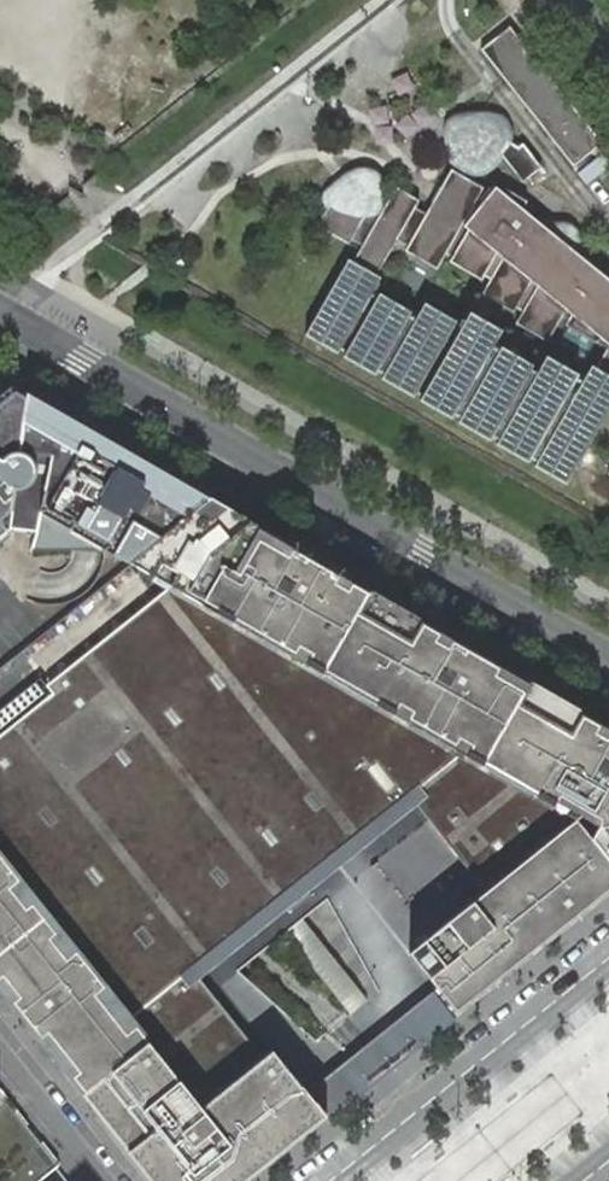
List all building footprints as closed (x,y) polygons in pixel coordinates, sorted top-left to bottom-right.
[(512,28),(484,51),(577,163),(605,141),(512,28)] [(530,205),(533,200),(502,183),(489,195),(483,191),(485,183),(487,177),(489,174),(494,172),(497,167),(500,163),(503,158),(523,182),(542,168),(523,143),(517,147),(511,143),(513,138),(513,133),(511,125),(507,119),(503,116),(497,114),(491,112),(485,111),(479,111),(473,110),(466,111),(460,112),(453,114),(448,117),(445,122),(444,128),(444,136),(445,144),(447,152),(449,160),(453,166),(438,195),(430,210),(420,205),(423,199),(400,186),(393,197),(385,184),(383,181),(381,177),(377,173),(372,170),(367,168),(362,168),(357,169),(352,170),(346,173),(343,175),(341,176),(338,178),(334,181),(331,183),(328,186),(325,189),(323,193),(321,197),(321,202),(322,207),(329,211),(321,226),(353,245),(356,240),(366,246),(357,260),(353,258),(310,333),(342,351),(344,347),(350,351),(348,355),(380,373),(382,369),(389,373),(386,377),(418,395),(420,392),(427,395),(424,398),(456,417),(458,413),(465,416),(463,421),(494,439),(496,435),(503,438),(500,443),(533,461),(535,456),(541,461),(539,465),(571,483),(571,482),(608,415),(608,270),(530,205)] [(0,399),(0,537),(34,510),(128,562),(209,498),(16,387),(0,399)] [(608,888),(608,726),(209,498),(128,562),(161,581),(41,677),(44,681),(47,685),(0,722),(0,992),(50,1055),(151,1180),(243,1180),(265,1164),(377,1074),(608,888)]
